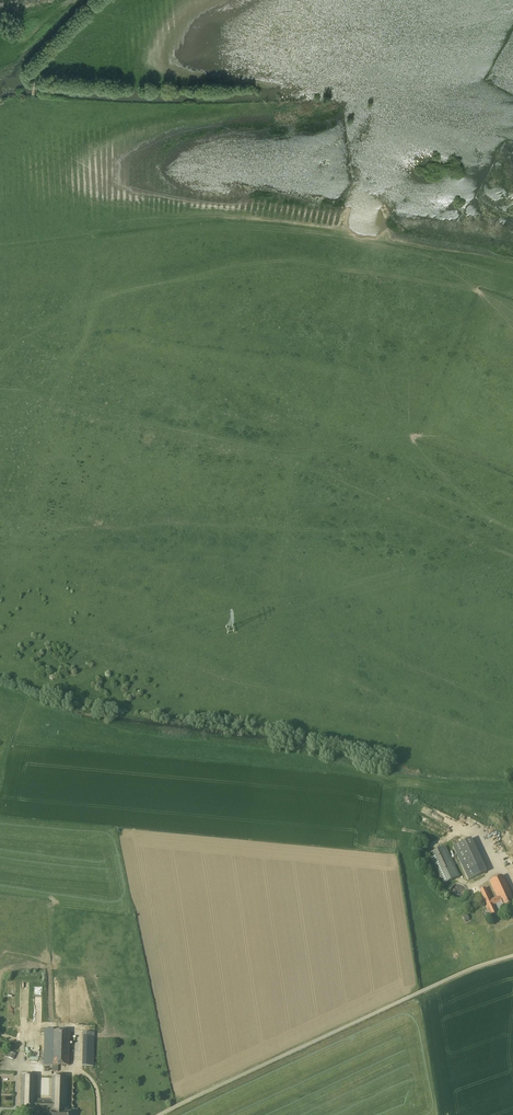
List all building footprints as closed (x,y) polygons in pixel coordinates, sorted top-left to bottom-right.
[(487,871),(472,838),(453,847),(469,880),(487,871)] [(429,854),(443,884),(445,883),(460,876),(446,846),(429,854)] [(497,903),(501,902),(504,909),(512,905),(512,898),(512,895),(503,875),(490,881),(497,897),(494,898),(497,903)] [(450,891),(450,892),(450,893),(451,893),(451,894),(451,895),(452,896),(452,897),(453,897),(453,898),(454,899),(455,899),(456,900),(457,900),(458,900),(459,900),(460,900),(461,900),(462,899),(463,899),(464,898),(465,898),(465,897),(466,896),(466,895),(467,894),(467,893),(467,892),(467,891),(467,890),(467,889),(466,888),(466,887),(465,886),(464,886),(464,885),(463,885),(463,884),(462,884),(461,884),(460,884),(460,883),(459,883),(458,883),(457,883),(457,884),(456,884),(455,884),(454,885),(453,885),(453,886),(452,886),(452,887),(451,888),(451,889),(451,890),(450,891)] [(497,903),(494,898),(491,900),(486,888),(481,890),(488,906),(486,907),(491,916),(497,913),(494,905),(497,903)] [(69,1066),(70,1031),(53,1031),(53,1029),(44,1029),(44,1065),(52,1065),(52,1071),(58,1071),(58,1065),(69,1066)] [(83,1032),(82,1066),(94,1066),(94,1032),(83,1032)] [(37,1100),(38,1075),(21,1075),(20,1109),(50,1110),(50,1114),(70,1114),(71,1112),(68,1112),(68,1076),(52,1076),(51,1100),(37,1100)] [(39,1090),(49,1090),(49,1079),(40,1079),(39,1090)]
